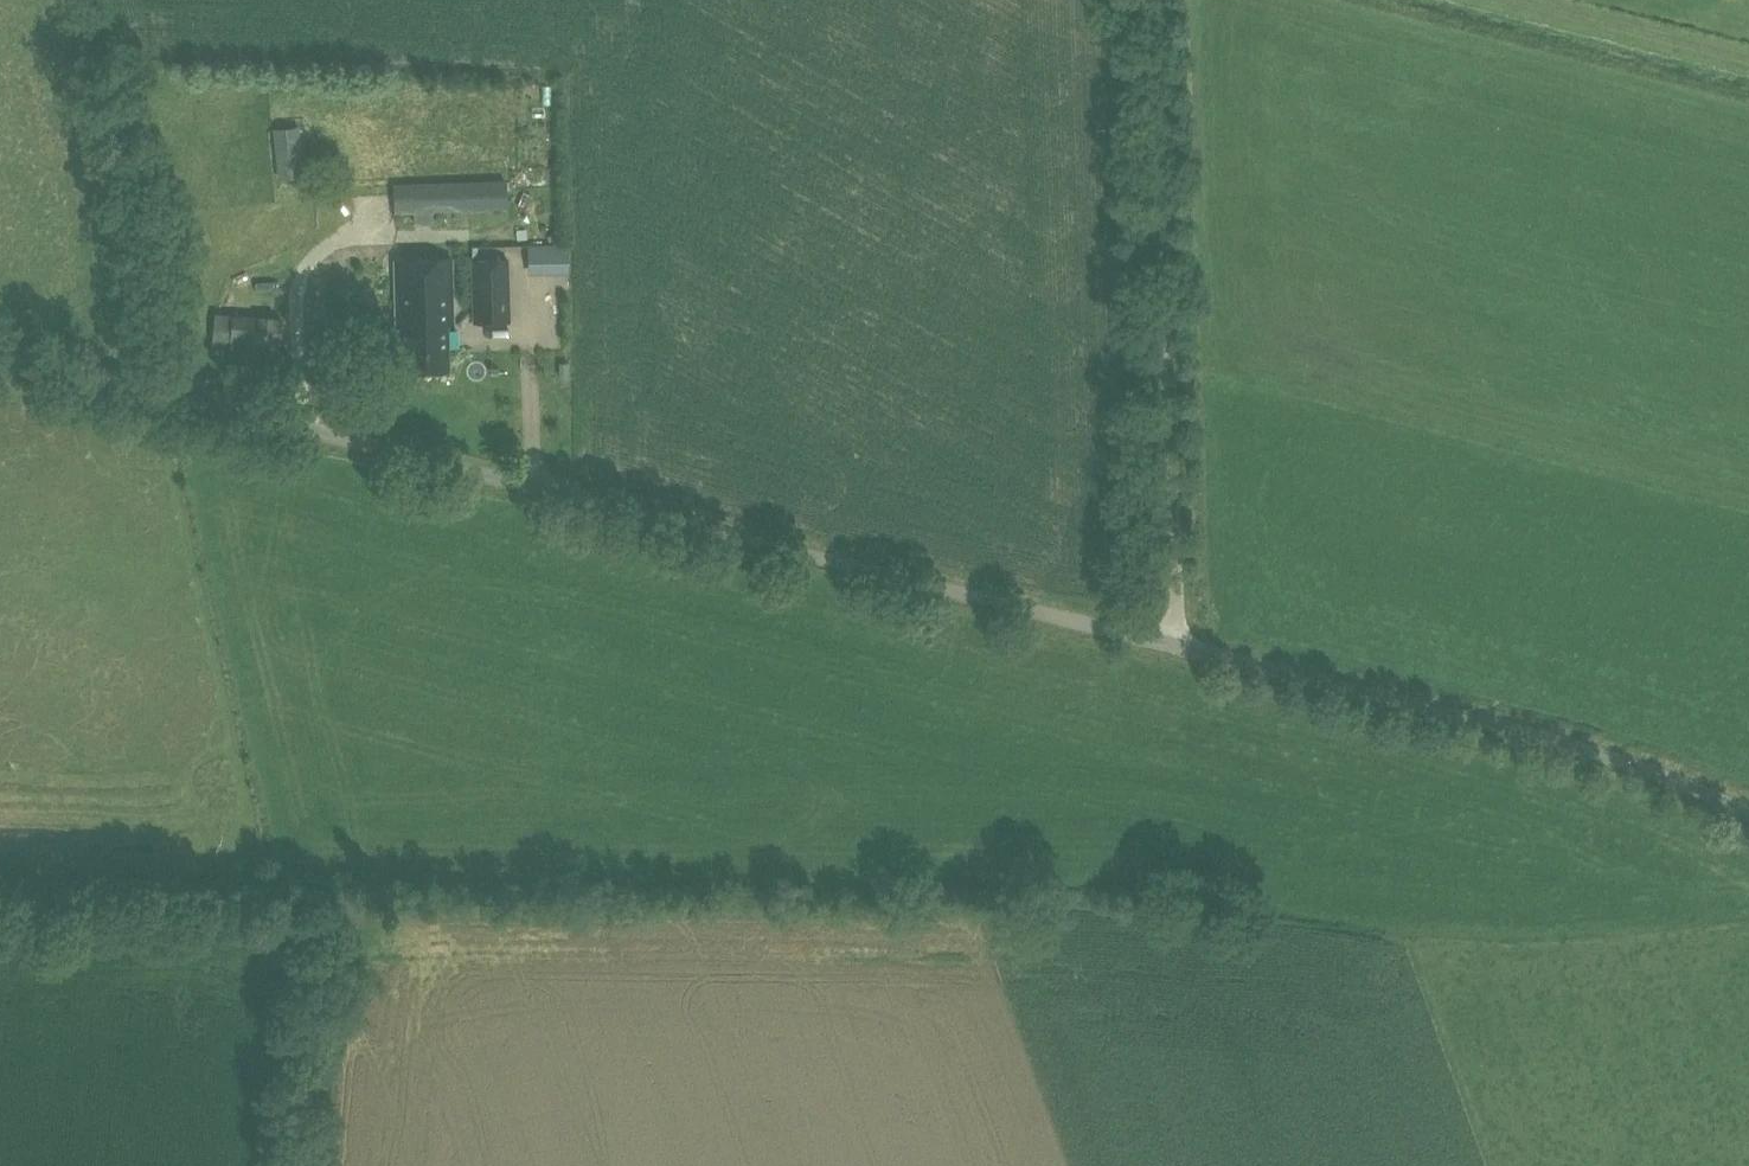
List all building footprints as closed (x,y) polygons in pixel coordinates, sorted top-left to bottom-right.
[(268,128),(271,149),(300,145),(298,124),(268,128)] [(414,212),(414,222),(433,222),(433,211),(505,208),(504,178),(392,183),(392,213),(414,212)] [(513,240),(514,274),(528,273),(527,240),(513,240)] [(571,266),(571,241),(530,243),(531,267),(571,266)] [(403,323),(404,368),(447,367),(446,322),(453,321),(451,257),(394,258),(396,323),(403,323)] [(472,260),(474,321),(509,320),(507,259),(472,260)] [(213,353),(278,358),(282,317),(217,311),(213,353)]
